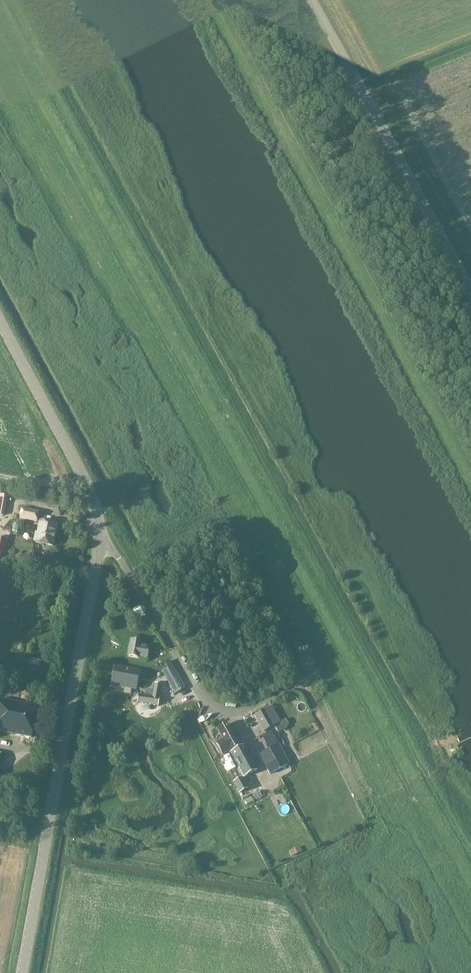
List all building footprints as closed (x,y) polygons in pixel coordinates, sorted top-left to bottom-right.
[(36,522),(38,511),(21,508),(19,519),(36,522)] [(39,521),(35,542),(52,545),(56,525),(39,521)] [(139,606),(133,609),(139,619),(145,616),(139,606)] [(142,642),(138,641),(139,637),(132,636),(131,640),(129,640),(126,657),(147,660),(149,647),(141,646),(142,642)] [(168,663),(166,669),(171,677),(166,679),(174,694),(185,688),(170,661),(168,663)] [(115,667),(112,684),(135,688),(138,671),(115,667)] [(161,686),(153,685),(151,696),(139,694),(137,703),(157,706),(161,686)] [(36,707),(0,700),(0,731),(31,737),(36,707)] [(255,715),(263,730),(264,732),(274,726),(278,733),(287,728),(286,726),(288,724),(286,719),(280,722),(271,706),(255,715)] [(234,739),(235,738),(226,723),(216,729),(222,739),(215,743),(221,754),(230,749),(238,745),(234,739)] [(267,748),(277,743),(272,732),(262,737),(267,748)] [(269,774),(290,764),(284,752),(282,753),(277,744),(259,754),(269,774)] [(244,776),(257,769),(244,745),(230,752),(244,776)] [(233,781),(239,792),(248,787),(242,776),(233,781)] [(297,846),(288,850),(291,856),(300,852),(297,846)]
